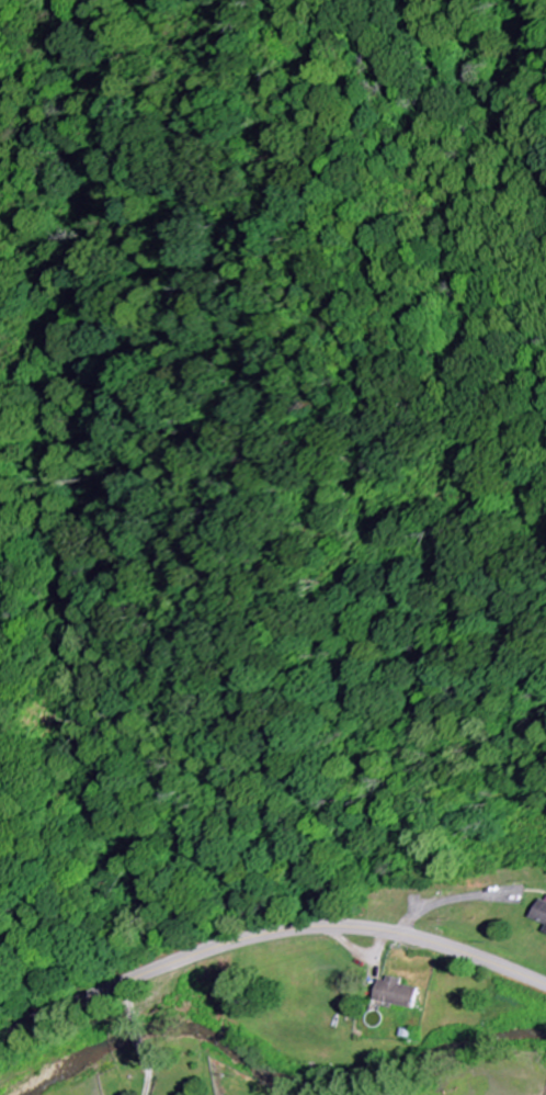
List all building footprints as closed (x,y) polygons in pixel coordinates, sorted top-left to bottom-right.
[(538,925),(535,932),(545,936),(545,898),(532,892),(521,918),(538,925)] [(376,1000),(415,1007),(419,988),(402,985),(403,980),(380,976),(376,1000)]
